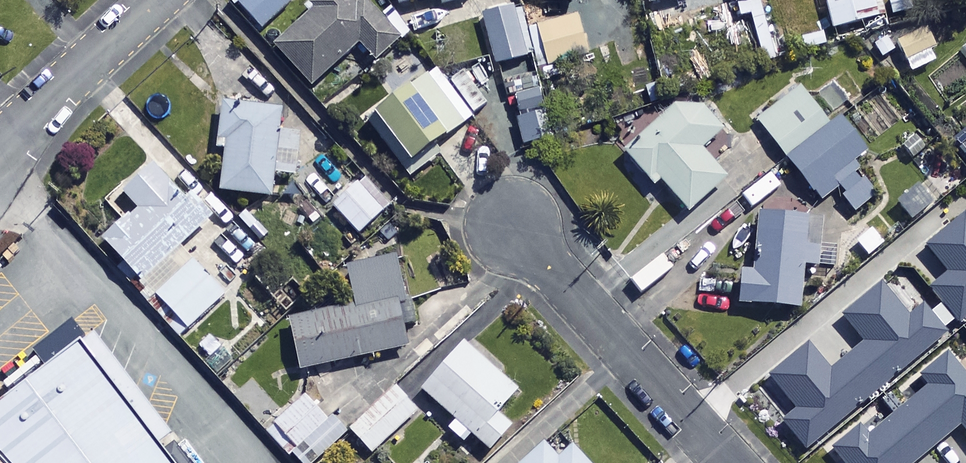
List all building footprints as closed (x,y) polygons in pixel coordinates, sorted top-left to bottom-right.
[(287,0),(246,0),(239,6),(262,31),(291,4),(287,0)] [(349,0),(330,0),(276,47),(313,89),(361,46),(376,64),(403,40),(368,0),(367,0),(357,9),(349,0)] [(401,9),(436,0),(398,0),(401,9)] [(776,60),(759,0),(733,0),(738,17),(750,14),(765,63),(776,60)] [(829,33),(886,17),(881,0),(819,0),(829,33)] [(894,18),(909,14),(906,0),(890,0),(894,18)] [(527,59),(512,12),(484,21),(499,68),(527,59)] [(588,59),(579,19),(536,29),(545,69),(588,59)] [(936,51),(927,29),(898,41),(907,63),(936,51)] [(826,33),(798,41),(802,56),(830,48),(826,33)] [(475,119),(435,73),(372,127),(412,174),(475,119)] [(829,127),(797,86),(755,118),(820,202),(838,188),(856,212),(875,197),(854,170),(869,159),(839,119),(829,127)] [(722,134),(692,99),(627,155),(655,187),(662,182),(690,214),(726,182),(700,153),(722,134)] [(281,114),(220,107),(215,155),(228,156),(223,195),(272,200),(281,114)] [(553,142),(548,116),(518,121),(523,147),(553,142)] [(954,137),(965,152),(965,127),(954,137)] [(123,263),(116,270),(131,286),(138,279),(144,286),(181,251),(210,224),(156,166),(112,208),(125,222),(104,243),(123,263)] [(740,199),(752,214),(778,192),(766,177),(740,199)] [(940,198),(927,182),(897,207),(910,223),(940,198)] [(383,214),(358,187),(335,208),(360,235),(383,214)] [(965,215),(926,248),(948,274),(929,289),(959,325),(965,319),(965,215)] [(741,307),(802,311),(805,271),(836,273),(837,252),(806,250),(809,221),(761,218),(757,274),(743,273),(741,307)] [(144,286),(137,292),(181,339),(225,297),(181,251),(144,286)] [(674,271),(663,257),(631,281),(642,295),(674,271)] [(304,373),(408,350),(404,331),(416,329),(401,259),(350,270),(358,307),(292,322),(304,373)] [(807,344),(768,376),(797,410),(782,422),(807,452),(949,334),(923,304),(908,317),(881,284),(842,317),(865,344),(831,372),(807,344)] [(471,435),(491,453),(514,428),(501,416),(520,394),(465,345),(422,392),(457,423),(450,432),(463,444),(471,435)] [(91,352),(0,420),(0,446),(13,462),(175,462),(91,352)] [(948,352),(919,376),(928,387),(868,435),(860,425),(831,449),(842,462),(915,462),(961,425),(965,432),(965,374),(948,352)] [(418,413),(397,390),(351,431),(372,454),(418,413)] [(351,431),(336,417),(331,423),(303,396),(267,434),(298,462),(320,462),(351,431)] [(545,447),(527,462),(584,462),(571,449),(558,461),(545,447)]
